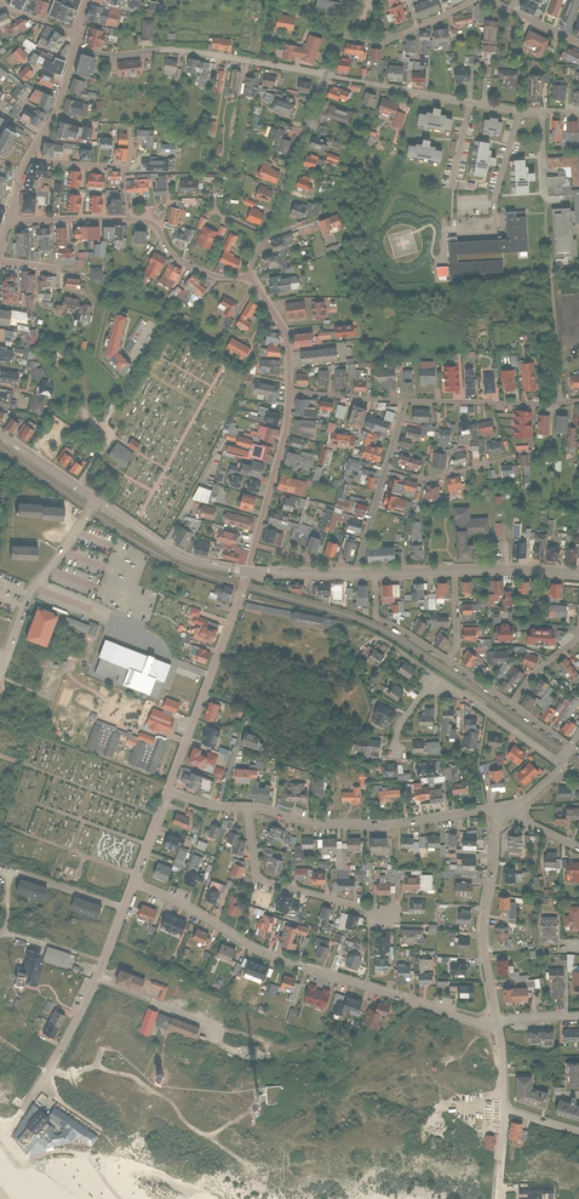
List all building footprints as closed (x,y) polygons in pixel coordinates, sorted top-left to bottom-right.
[(9,5),(23,10),(27,0),(11,0),(9,5)] [(30,9),(35,11),(39,2),(34,0),(33,0),(30,9)] [(48,14),(52,3),(53,0),(40,0),(36,10),(48,14)] [(60,6),(75,11),(78,13),(83,0),(73,0),(71,0),(63,0),(60,6)] [(135,0),(127,0),(124,6),(130,8),(138,8),(141,3),(135,0)] [(316,13),(339,18),(342,3),(343,0),(320,0),(316,13)] [(415,8),(420,19),(444,8),(441,0),(433,0),(418,7),(415,8)] [(444,8),(465,0),(441,0),(444,8)] [(540,1),(536,0),(524,0),(521,8),(535,14),(540,1)] [(557,18),(561,8),(564,2),(562,1),(563,0),(554,0),(548,14),(557,18)] [(572,24),(578,7),(578,0),(570,0),(562,20),(572,24)] [(119,15),(127,17),(127,11),(92,2),(87,21),(114,28),(119,15)] [(159,9),(165,9),(165,2),(151,2),(150,10),(159,11),(159,9)] [(52,3),(48,14),(71,23),(75,11),(60,6),(52,3)] [(478,23),(485,23),(485,19),(486,14),(482,13),(480,4),(474,5),(478,23)] [(403,5),(390,10),(396,25),(409,19),(407,15),(409,14),(407,10),(406,11),(403,5)] [(0,16),(0,27),(10,22),(12,21),(7,12),(0,16)] [(296,16),(278,13),(276,28),(293,31),(296,16)] [(464,15),(454,16),(456,28),(458,28),(464,27),(464,24),(474,22),(473,14),(464,16),(464,15)] [(0,27),(0,29),(3,36),(15,29),(18,34),(28,29),(25,25),(30,22),(24,18),(11,24),(10,22),(0,27)] [(500,20),(485,19),(485,23),(482,50),(497,51),(500,20)] [(137,43),(153,44),(154,21),(142,21),(142,34),(137,34),(137,43)] [(46,50),(47,47),(60,54),(70,37),(59,30),(46,26),(36,43),(38,45),(46,50)] [(100,30),(89,27),(87,34),(86,38),(84,44),(96,47),(97,43),(101,44),(103,38),(98,37),(100,30)] [(452,44),(449,28),(435,31),(435,49),(441,49),(440,46),(447,44),(449,52),(457,50),(456,44),(452,44)] [(542,56),(550,40),(529,30),(524,40),(537,46),(534,52),(542,56)] [(423,31),(423,40),(425,40),(425,65),(431,65),(432,42),(434,42),(434,32),(423,31)] [(296,44),(287,43),(284,56),(296,58),(297,56),(302,57),(315,63),(324,39),(310,34),(306,47),(298,45),(296,44)] [(224,39),(224,38),(215,37),(214,47),(223,48),(224,39)] [(36,43),(28,38),(24,44),(34,51),(38,45),(36,43)] [(232,51),(233,40),(224,39),(223,48),(223,50),(232,51)] [(420,40),(410,39),(409,53),(419,53),(420,40)] [(537,46),(524,40),(521,46),(534,52),(537,46)] [(357,43),(347,42),(345,53),(355,55),(357,43)] [(366,45),(357,43),(355,55),(364,56),(366,45)] [(21,45),(14,53),(23,61),(30,54),(21,45)] [(66,45),(59,59),(66,62),(70,53),(69,45),(66,45)] [(566,45),(561,56),(578,65),(578,51),(566,45)] [(384,48),(373,47),(372,58),(375,59),(375,61),(380,62),(379,72),(385,73),(386,61),(382,61),(384,48)] [(44,64),(46,58),(35,52),(30,62),(36,65),(38,61),(44,64)] [(96,56),(80,53),(76,72),(92,75),(93,70),(96,71),(98,61),(95,60),(96,56)] [(207,60),(191,57),(189,70),(201,72),(204,73),(205,67),(207,60)] [(44,64),(42,66),(63,73),(66,62),(59,59),(54,58),(53,62),(46,58),(44,64)] [(408,62),(407,80),(410,80),(410,70),(414,70),(429,71),(429,67),(423,66),(423,62),(413,62),(413,58),(405,58),(405,62),(408,62)] [(142,59),(118,62),(119,75),(143,73),(142,59)] [(178,60),(167,59),(166,70),(176,71),(178,60)] [(351,62),(340,61),(338,71),(350,73),(351,62)] [(406,65),(389,64),(389,79),(400,79),(400,81),(406,81),(406,65)] [(35,72),(28,66),(20,74),(27,80),(35,72)] [(5,76),(8,78),(19,86),(21,82),(11,74),(10,75),(0,67),(0,85),(5,76)] [(204,73),(201,72),(199,85),(208,86),(211,68),(205,67),(204,73)] [(473,68),(456,67),(455,80),(458,81),(458,85),(464,85),(464,82),(472,82),(473,68)] [(214,92),(223,93),(225,70),(219,69),(219,73),(215,73),(214,92)] [(242,70),(233,69),(231,87),(240,88),(242,70)] [(520,71),(500,69),(499,79),(507,79),(506,89),(518,90),(520,71)] [(428,72),(414,70),(413,81),(427,82),(428,72)] [(254,78),(245,77),(243,95),(257,97),(258,90),(253,89),(254,82),(259,83),(261,72),(254,71),(254,78)] [(56,79),(44,73),(41,82),(52,87),(56,79)] [(278,77),(265,74),(263,84),(276,86),(278,77)] [(542,75),(530,75),(529,101),(542,101),(542,83),(542,75)] [(86,80),(74,77),(70,93),(87,97),(88,91),(83,90),(86,80)] [(312,94),(314,81),(299,79),(297,92),(312,94)] [(25,85),(21,82),(19,86),(12,96),(20,101),(29,88),(25,85)] [(27,83),(25,85),(29,88),(20,101),(14,107),(12,106),(10,109),(13,111),(11,115),(15,118),(17,119),(29,101),(35,93),(33,92),(35,88),(27,83)] [(566,85),(554,84),(553,98),(566,99),(566,85)] [(333,87),(330,97),(342,100),(343,98),(350,101),(353,92),(336,86),(335,87),(333,87)] [(55,98),(36,91),(35,93),(29,101),(39,105),(39,107),(49,111),(55,98)] [(275,103),(273,108),(281,111),(280,113),(288,116),(289,114),(293,115),(296,106),(297,104),(294,103),(295,98),(289,96),(287,100),(283,99),(284,95),(277,93),(277,94),(268,91),(265,100),(275,103)] [(367,91),(363,104),(374,107),(378,95),(367,91)] [(68,97),(64,111),(82,115),(86,102),(68,97)] [(383,98),(379,111),(396,116),(398,111),(401,104),(383,98)] [(98,100),(96,106),(102,109),(104,103),(98,100)] [(324,107),(320,118),(340,125),(342,119),(350,122),(353,112),(330,104),(328,108),(324,107)] [(35,113),(27,108),(22,115),(32,121),(30,123),(36,128),(45,115),(37,110),(35,113)] [(452,134),(455,119),(448,117),(449,115),(442,114),(443,109),(436,108),(435,113),(429,112),(429,114),(421,112),(419,128),(452,134)] [(408,114),(398,111),(396,116),(393,127),(402,130),(408,114)] [(7,158),(19,134),(5,127),(8,121),(0,117),(0,154),(7,158)] [(492,122),(486,121),(484,135),(503,137),(504,123),(500,123),(500,119),(492,118),(492,122)] [(210,120),(209,136),(217,137),(218,120),(210,120)] [(562,120),(554,120),(554,132),(554,140),(562,140),(562,120)] [(568,120),(567,132),(566,132),(566,141),(578,141),(578,120),(568,120)] [(322,125),(319,132),(326,135),(328,128),(322,125)] [(76,131),(55,126),(52,139),(64,142),(65,140),(74,142),(74,139),(76,131)] [(285,135),(287,129),(281,127),(280,129),(270,126),(267,136),(280,141),(282,136),(281,136),(282,133),(285,135)] [(155,129),(137,128),(137,139),(143,140),(142,147),(155,148),(155,129)] [(80,130),(79,131),(78,140),(77,143),(86,145),(89,131),(80,130)] [(119,133),(118,143),(129,144),(130,134),(119,133)] [(314,135),(310,145),(327,150),(330,141),(314,135)] [(280,141),(277,149),(288,153),(293,141),(282,136),(280,141)] [(102,137),(102,148),(115,149),(115,137),(102,137)] [(442,166),(445,150),(438,149),(438,147),(432,146),(433,141),(426,140),(425,145),(419,143),(419,145),(411,144),(408,160),(442,166)] [(487,161),(494,162),(495,157),(489,156),(490,149),(486,148),(487,142),(476,140),(470,172),(484,175),(487,161)] [(62,146),(43,143),(41,158),(60,161),(61,152),(71,154),(72,145),(62,143),(62,146)] [(220,143),(217,155),(223,156),(225,144),(220,143)] [(130,148),(117,147),(117,160),(130,160),(130,148)] [(92,158),(92,148),(82,148),(81,158),(92,158)] [(330,153),(328,159),(340,164),(343,157),(330,153)] [(324,159),(319,158),(319,156),(312,154),(311,156),(307,154),(303,164),(307,166),(306,168),(308,169),(310,170),(312,170),(313,168),(316,169),(316,168),(320,169),(324,159)] [(572,196),(572,192),(578,192),(578,157),(549,158),(549,168),(562,168),(570,167),(571,178),(564,179),(564,177),(562,177),(548,178),(549,197),(572,196)] [(170,160),(149,159),(148,171),(170,171),(170,160)] [(526,159),(514,160),(515,193),(527,192),(526,159)] [(45,179),(47,166),(33,164),(28,173),(23,190),(39,192),(41,178),(45,179)] [(262,164),(258,175),(277,183),(282,171),(262,164)] [(570,167),(562,168),(562,177),(564,177),(564,179),(571,178),(570,167)] [(7,176),(8,172),(0,168),(0,196),(3,197),(8,176),(7,176)] [(84,171),(69,170),(69,178),(83,179),(84,171)] [(122,172),(109,172),(108,185),(121,185),(122,172)] [(98,174),(90,173),(89,187),(97,188),(98,174)] [(98,174),(97,188),(104,188),(105,174),(98,174)] [(160,180),(155,180),(156,196),(169,196),(168,175),(160,175),(160,180)] [(300,176),(297,186),(308,190),(311,180),(300,176)] [(83,179),(69,178),(68,186),(83,187),(83,179)] [(148,179),(140,180),(141,191),(149,190),(148,179)] [(140,180),(128,181),(129,192),(141,191),(140,180)] [(200,180),(183,180),(183,194),(201,194),(200,180)] [(259,185),(255,198),(271,203),(275,191),(259,185)] [(572,192),(572,196),(573,211),(553,212),(555,258),(578,257),(578,242),(575,242),(574,227),(578,227),(578,192),(572,192)] [(38,195),(23,193),(23,195),(21,211),(36,213),(38,195)] [(83,194),(69,193),(69,201),(82,202),(83,194)] [(124,198),(108,198),(108,212),(124,212),(124,198)] [(178,200),(178,208),(187,209),(191,208),(192,203),(193,198),(184,198),(184,201),(178,200)] [(256,203),(247,198),(244,203),(253,208),(256,203)] [(68,209),(81,210),(82,202),(69,201),(68,209)] [(89,210),(105,210),(105,202),(89,202),(89,210)] [(323,206),(311,202),(307,213),(320,217),(323,206)] [(295,203),(291,214),(305,218),(306,213),(308,206),(295,203)] [(178,208),(172,207),(170,226),(180,227),(181,215),(187,216),(187,209),(178,208)] [(253,208),(247,221),(255,224),(256,223),(261,226),(266,215),(260,212),(260,211),(253,208)] [(513,251),(531,250),(528,212),(507,213),(508,239),(512,238),(513,251)] [(344,228),(340,214),(321,220),(325,234),(344,228)] [(205,246),(213,226),(205,223),(207,220),(203,218),(198,228),(203,230),(197,243),(205,246)] [(294,226),(294,229),(308,225),(307,220),(298,223),(299,225),(294,226)] [(125,244),(126,223),(114,223),(114,225),(114,237),(114,244),(125,244)] [(102,238),(102,225),(76,225),(76,238),(102,238)] [(114,225),(104,225),(103,237),(114,237),(114,225)] [(176,231),(174,242),(189,246),(193,228),(185,226),(184,232),(176,231)] [(222,238),(227,227),(222,226),(220,229),(213,226),(205,246),(212,249),(218,236),(222,238)] [(68,227),(57,228),(58,245),(69,244),(68,227)] [(54,249),(53,228),(38,229),(40,250),(54,249)] [(149,230),(137,230),(137,242),(149,242),(149,230)] [(34,253),(32,231),(17,232),(18,254),(34,253)] [(221,262),(217,271),(223,274),(227,265),(238,270),(242,260),(236,257),(237,254),(231,252),(235,244),(239,236),(232,234),(225,251),(227,252),(222,263),(221,262)] [(270,240),(273,254),(281,252),(289,250),(294,249),(291,234),(270,240)] [(505,252),(513,251),(512,238),(508,239),(464,242),(451,243),(454,276),(466,275),(506,272),(505,252)] [(102,244),(95,243),(94,255),(107,255),(107,240),(102,240),(102,244)] [(339,244),(328,248),(330,255),(342,251),(339,244)] [(76,248),(60,249),(61,257),(66,256),(67,262),(72,261),(72,257),(76,257),(76,248)] [(152,277),(158,280),(170,258),(156,250),(150,260),(153,261),(146,274),(152,277)] [(282,254),(264,258),(267,271),(281,267),(282,271),(285,270),(286,274),(295,272),(294,268),(289,269),(285,254),(290,253),(289,250),(281,252),(282,254)] [(171,262),(166,271),(179,279),(184,270),(176,265),(171,262)] [(450,266),(438,267),(438,276),(440,276),(440,279),(452,279),(452,275),(450,275),(450,266)] [(103,269),(92,269),(92,281),(103,281),(103,275),(103,269)] [(23,270),(23,288),(36,289),(36,275),(30,275),(30,271),(23,270)] [(179,279),(166,271),(160,281),(173,289),(179,279)] [(152,277),(146,274),(142,282),(148,285),(152,277)] [(203,281),(194,274),(185,285),(187,287),(184,290),(183,289),(178,294),(183,298),(187,302),(190,299),(195,303),(208,288),(202,283),(201,282),(203,281)] [(55,276),(41,275),(40,285),(54,286),(55,276)] [(274,275),(265,276),(266,280),(273,280),(274,292),(293,290),(291,278),(284,279),(283,276),(274,277),(274,275)] [(3,302),(20,302),(20,289),(13,289),(13,277),(3,277),(3,302)] [(67,277),(66,287),(82,288),(82,278),(67,277)] [(299,277),(291,278),(293,290),(301,289),(300,285),(301,285),(301,279),(299,279),(299,277)] [(174,290),(169,296),(174,300),(178,294),(183,289),(179,286),(175,291),(174,290)] [(40,298),(44,298),(44,304),(54,304),(54,301),(52,301),(52,293),(40,292),(40,298)] [(29,318),(37,317),(35,294),(27,294),(29,318)] [(66,295),(63,308),(79,311),(82,299),(66,295)] [(240,304),(226,295),(221,303),(228,307),(225,313),(232,317),(240,304)] [(326,301),(313,302),(314,318),(327,318),(326,301)] [(257,305),(251,302),(239,324),(248,329),(251,322),(249,321),(257,305)] [(305,302),(286,304),(288,318),(306,316),(305,302)] [(94,306),(86,304),(82,320),(94,323),(96,315),(92,314),(94,306)] [(12,325),(14,312),(0,310),(0,324),(12,325)] [(109,327),(111,327),(109,336),(107,336),(105,347),(107,348),(105,354),(110,359),(108,362),(116,370),(118,368),(127,376),(133,364),(120,352),(128,315),(115,312),(115,314),(112,313),(109,327)] [(131,340),(144,319),(142,318),(129,339),(131,340),(126,349),(131,352),(137,343),(131,340)] [(235,320),(230,318),(225,327),(230,330),(231,329),(235,320)] [(179,323),(175,332),(181,335),(187,323),(182,321),(181,323),(179,323)] [(354,324),(336,326),(337,336),(355,335),(354,324)] [(0,328),(0,339),(14,341),(16,330),(0,328)] [(37,330),(29,331),(29,333),(31,345),(33,346),(39,343),(38,339),(37,330)] [(283,334),(269,331),(267,339),(281,343),(283,334)] [(33,353),(33,346),(31,345),(29,333),(23,332),(25,343),(26,346),(25,346),(24,350),(29,351),(33,353)] [(312,332),(295,334),(296,347),(313,345),(312,332)] [(332,332),(317,333),(318,344),(325,343),(324,340),(333,339),(332,332)] [(233,338),(227,347),(246,358),(251,348),(233,338)] [(14,362),(14,358),(15,351),(8,350),(8,347),(0,346),(0,360),(14,362)] [(282,346),(269,346),(269,356),(282,357),(282,346)] [(338,348),(301,351),(303,364),(339,360),(338,348)] [(33,358),(33,353),(29,351),(24,350),(15,349),(15,351),(14,358),(17,359),(17,356),(22,357),(20,363),(27,365),(28,361),(29,358),(33,358)] [(281,360),(262,358),(260,372),(280,374),(281,360)] [(28,361),(27,365),(27,367),(33,369),(36,369),(37,364),(28,361)] [(421,362),(421,370),(427,370),(427,368),(433,368),(434,362),(421,362)] [(538,389),(535,362),(522,363),(525,390),(538,389)] [(462,390),(460,366),(446,367),(447,391),(462,390)] [(19,384),(20,373),(1,370),(2,367),(0,367),(0,382),(19,384)] [(36,369),(33,369),(31,378),(42,380),(42,379),(50,380),(42,367),(38,370),(36,369)] [(398,389),(397,368),(377,370),(378,381),(385,381),(385,390),(398,389)] [(467,368),(468,382),(476,382),(475,368),(467,368)] [(347,369),(337,369),(337,388),(348,388),(347,369)] [(330,370),(320,370),(320,385),(330,385),(330,370)] [(421,384),(436,384),(436,370),(427,370),(421,370),(421,384)] [(517,389),(516,370),(503,371),(504,390),(517,389)] [(404,371),(405,393),(415,392),(413,371),(404,371)] [(486,394),(497,394),(495,372),(484,373),(486,394)] [(254,382),(256,374),(249,373),(247,381),(254,382)] [(310,374),(298,374),(297,385),(309,385),(310,374)] [(50,380),(42,379),(42,380),(40,393),(54,395),(55,387),(53,387),(50,382),(50,380)] [(278,404),(282,386),(256,380),(253,393),(271,397),(270,402),(278,404)] [(369,381),(356,381),(356,392),(369,392),(369,381)] [(468,382),(467,383),(468,394),(477,393),(476,382),(468,382)] [(0,387),(0,400),(8,402),(9,398),(14,399),(15,392),(10,390),(0,389),(1,387),(0,387)] [(33,412),(43,414),(46,397),(36,395),(33,412)] [(293,411),(293,416),(305,417),(305,408),(313,409),(313,399),(298,398),(297,411),(293,411)] [(337,402),(322,401),(321,409),(336,410),(337,402)] [(280,425),(283,415),(269,411),(270,408),(261,405),(259,412),(252,410),(250,417),(280,425)] [(370,410),(356,405),(350,423),(363,428),(370,410)] [(414,421),(430,422),(430,409),(414,409),(414,421)] [(385,417),(380,416),(376,430),(391,435),(397,413),(388,410),(385,417)] [(531,439),(532,411),(514,410),(513,438),(531,439)] [(376,430),(380,416),(373,413),(368,428),(376,430)] [(538,433),(548,434),(549,416),(540,415),(538,433)] [(570,416),(559,415),(558,432),(570,432),(570,416)] [(6,427),(15,432),(21,423),(12,417),(6,427)] [(318,420),(296,419),(295,432),(317,434),(318,420)] [(328,431),(335,432),(337,423),(330,421),(328,431)] [(494,422),(480,424),(482,436),(496,434),(494,422)] [(21,436),(29,441),(37,430),(29,424),(21,436)] [(478,424),(459,425),(461,444),(479,442),(478,424)] [(278,430),(261,425),(260,432),(253,430),(252,434),(245,432),(244,437),(255,440),(261,442),(262,437),(275,441),(278,430)] [(408,428),(407,438),(422,440),(424,430),(408,428)] [(451,430),(439,430),(439,446),(451,446),(451,430)] [(358,436),(333,433),(332,443),(357,446),(358,436)] [(255,440),(244,437),(240,436),(240,437),(229,434),(228,439),(253,446),(254,442),(255,440)] [(369,436),(363,457),(383,462),(385,452),(371,448),(374,437),(369,436)] [(305,439),(293,437),(291,445),(303,447),(305,439)] [(413,439),(402,437),(400,446),(411,448),(413,439)] [(140,444),(133,439),(129,444),(137,449),(140,444)] [(504,440),(488,444),(490,455),(506,451),(504,440)] [(126,467),(135,454),(119,442),(110,456),(126,467)] [(274,447),(254,442),(253,446),(252,450),(251,455),(253,455),(266,459),(265,462),(274,464),(276,456),(273,455),(273,453),(274,447)] [(252,450),(230,445),(229,452),(225,451),(224,456),(235,458),(236,456),(252,459),(253,455),(251,455),(252,450)] [(335,451),(324,448),(320,462),(331,465),(335,451)] [(286,457),(284,463),(298,467),(299,464),(311,467),(314,458),(313,457),(314,454),(304,451),(303,454),(288,450),(286,457)] [(67,468),(75,457),(68,451),(60,462),(67,468)] [(469,462),(465,451),(454,455),(455,458),(453,459),(455,467),(469,462)] [(403,452),(399,464),(422,472),(426,460),(403,452)] [(432,468),(447,469),(449,454),(434,452),(432,468)] [(530,454),(522,455),(523,466),(531,466),(530,454)] [(362,461),(351,458),(347,471),(353,473),(354,470),(359,471),(362,461)] [(87,467),(77,460),(70,470),(80,476),(87,467)] [(244,472),(250,474),(250,475),(269,481),(270,476),(264,475),(265,470),(267,464),(254,460),(253,464),(245,462),(243,467),(233,464),(231,471),(243,474),(244,472)] [(553,471),(562,471),(562,461),(553,461),(553,471)] [(317,466),(314,479),(320,481),(324,467),(317,466)] [(513,466),(502,466),(502,479),(513,479),(513,466)] [(245,476),(233,473),(230,484),(242,487),(245,476)] [(487,473),(471,473),(471,482),(487,483),(487,473)] [(309,482),(283,474),(281,481),(279,486),(276,485),(275,489),(284,492),(285,489),(305,495),(309,482)] [(378,477),(369,475),(367,485),(375,487),(378,477)] [(392,477),(389,489),(415,496),(419,484),(392,477)] [(461,477),(447,480),(451,494),(459,492),(458,488),(464,487),(461,477)] [(264,482),(253,479),(249,489),(260,493),(264,482)] [(351,484),(344,482),(340,497),(347,499),(351,484)] [(440,486),(427,485),(426,498),(439,498),(440,486)] [(213,490),(201,486),(195,499),(210,504),(213,490)] [(245,494),(242,506),(256,510),(260,498),(245,494)] [(387,496),(384,507),(410,512),(412,501),(387,496)] [(303,513),(307,514),(311,500),(301,497),(299,506),(305,508),(303,513)] [(297,501),(287,498),(284,508),(294,511),(297,501)] [(350,503),(338,500),(336,508),(348,511),(350,503)] [(19,515),(42,517),(43,505),(43,504),(31,503),(20,502),(19,515)] [(371,506),(360,503),(357,511),(369,515),(371,506)] [(55,506),(43,505),(42,517),(42,518),(65,520),(66,507),(55,506)] [(204,505),(201,516),(216,520),(219,509),(204,505)] [(457,527),(458,560),(477,559),(477,533),(495,533),(495,515),(474,515),(474,507),(456,508),(457,527)] [(282,524),(285,515),(272,511),(269,521),(282,524)] [(228,512),(225,523),(253,530),(255,519),(228,512)] [(363,521),(328,512),(324,527),(336,531),(339,523),(346,525),(345,529),(360,533),(363,521)] [(282,524),(269,521),(269,523),(288,529),(289,526),(297,529),(299,525),(288,522),(290,516),(285,515),(282,524)] [(196,517),(187,516),(185,527),(194,528),(196,517)] [(423,522),(414,522),(413,542),(423,542),(423,522)] [(312,529),(299,525),(297,529),(293,542),(307,546),(312,529)] [(177,541),(187,547),(195,533),(184,527),(177,541)] [(221,530),(219,540),(239,545),(242,535),(221,530)] [(274,532),(267,530),(264,541),(274,544),(277,533),(274,532)] [(547,534),(535,533),(534,540),(534,542),(536,542),(535,558),(545,559),(546,546),(547,536),(547,534)] [(558,533),(557,541),(559,541),(560,537),(567,538),(567,541),(571,541),(572,534),(558,533)] [(285,537),(278,535),(275,545),(283,546),(285,537)] [(324,540),(313,537),(309,549),(320,552),(324,540)] [(360,542),(348,539),(343,559),(355,561),(360,542)] [(198,540),(195,552),(210,555),(213,543),(198,540)] [(341,544),(331,541),(327,554),(337,556),(341,544)] [(514,541),(513,556),(527,557),(528,542),(514,541)] [(566,548),(566,561),(577,562),(577,557),(578,557),(578,544),(576,544),(576,548),(566,548)] [(27,546),(13,545),(12,559),(40,561),(41,547),(27,546)] [(425,545),(412,545),(412,560),(425,560),(425,545)] [(546,546),(545,559),(555,560),(555,556),(559,557),(560,547),(546,546)] [(252,549),(243,547),(241,555),(224,550),(222,557),(239,561),(239,563),(248,565),(252,549)] [(369,548),(370,563),(397,562),(396,547),(369,548)] [(472,581),(462,582),(463,593),(465,593),(466,596),(471,596),(471,590),(473,590),(472,581)] [(504,581),(489,582),(490,601),(490,604),(490,607),(508,606),(508,605),(507,590),(505,590),(504,581)] [(530,581),(519,581),(519,593),(529,593),(530,581)] [(450,583),(440,583),(440,588),(438,588),(438,598),(451,598),(450,583)] [(562,584),(551,583),(550,594),(554,594),(554,598),(560,598),(562,584)] [(306,584),(293,584),(293,590),(300,590),(300,594),(306,594),(306,584)] [(384,584),(385,603),(396,603),(396,597),(395,584),(384,584)] [(405,595),(405,601),(423,601),(423,598),(428,598),(427,584),(414,584),(414,595),(405,595)] [(333,585),(314,585),(314,594),(333,595),(333,585)] [(370,585),(358,585),(359,607),(371,607),(370,585)] [(222,597),(225,589),(218,587),(216,594),(222,597)] [(222,597),(221,600),(230,604),(235,590),(226,587),(225,589),(222,597)] [(515,590),(507,590),(508,605),(515,604),(515,590)] [(523,606),(522,613),(535,613),(536,608),(541,608),(542,600),(534,599),(533,606),(523,606)] [(424,601),(424,611),(435,611),(435,600),(428,600),(428,601),(424,601)] [(398,603),(393,604),(393,612),(390,612),(390,618),(401,618),(400,613),(405,613),(405,601),(398,601),(398,603)] [(472,604),(473,610),(484,610),(483,605),(490,604),(490,601),(480,602),(481,604),(472,604)] [(250,602),(248,602),(246,607),(261,610),(267,611),(288,615),(294,616),(295,613),(299,611),(289,609),(262,604),(250,602)] [(472,604),(463,604),(463,614),(473,613),(473,610),(472,604)] [(567,605),(551,604),(550,616),(566,618),(567,605)] [(45,610),(40,608),(28,639),(47,647),(60,616),(54,614),(55,612),(45,609),(45,610)] [(202,611),(193,608),(189,616),(194,618),(191,623),(199,627),(195,638),(213,645),(221,626),(199,617),(202,611)] [(473,613),(463,614),(462,614),(462,624),(475,623),(475,613),(473,613)] [(68,617),(64,625),(95,637),(100,625),(91,622),(90,626),(68,617)] [(330,617),(329,617),(327,626),(335,629),(338,630),(340,620),(330,617)] [(449,626),(449,617),(437,617),(437,626),(449,626)] [(413,630),(422,635),(428,625),(420,620),(413,630)] [(505,628),(499,628),(499,632),(498,632),(498,640),(515,640),(515,639),(518,639),(518,632),(515,632),(515,627),(509,627),(509,624),(505,624),(505,628)] [(481,627),(464,627),(464,640),(477,640),(477,635),(481,635),(481,627)] [(555,645),(555,631),(553,631),(553,628),(531,628),(531,634),(528,634),(527,644),(555,645)] [(437,640),(435,643),(443,648),(449,639),(448,638),(450,635),(442,629),(435,638),(437,640)] [(557,639),(562,640),(563,637),(565,637),(565,634),(568,634),(568,630),(557,630),(557,639)] [(166,681),(173,664),(156,658),(157,656),(152,654),(151,654),(150,655),(106,639),(100,656),(102,657),(96,671),(106,675),(108,670),(121,674),(118,681),(158,695),(163,680),(166,681)] [(508,663),(508,650),(490,649),(491,639),(484,639),(484,642),(477,642),(476,653),(487,653),(487,663),(502,663),(508,663)] [(210,664),(213,654),(207,652),(207,650),(194,645),(192,653),(195,654),(194,658),(210,664)] [(368,659),(374,649),(369,645),(367,647),(366,647),(361,655),(367,659),(368,659)] [(385,655),(374,648),(374,649),(368,659),(378,665),(385,655)] [(467,651),(462,658),(463,659),(462,662),(470,667),(471,667),(473,669),(479,660),(476,658),(477,656),(472,652),(471,654),(467,651)] [(536,663),(538,657),(526,652),(521,664),(531,668),(531,666),(533,666),(534,663),(536,663)] [(566,657),(557,664),(568,679),(576,672),(566,657)] [(416,669),(404,661),(398,671),(410,679),(416,669)] [(497,673),(504,678),(507,674),(508,676),(514,667),(516,665),(511,661),(508,663),(507,665),(502,663),(497,673)] [(508,676),(516,681),(518,683),(525,673),(514,667),(508,676)] [(504,678),(497,687),(507,694),(516,681),(508,676),(507,674),(504,678)] [(540,677),(531,690),(541,697),(550,685),(547,683),(548,680),(546,679),(544,681),(540,677)] [(404,691),(394,684),(387,693),(397,701),(404,691)] [(535,700),(535,701),(543,706),(551,694),(555,688),(551,685),(541,700),(537,697),(535,700)] [(535,700),(527,694),(520,705),(528,711),(535,701),(535,700)] [(551,694),(543,706),(547,709),(549,706),(555,697),(551,694)] [(578,704),(578,701),(573,697),(571,700),(566,697),(556,711),(555,713),(567,721),(570,718),(578,704)] [(180,702),(169,698),(165,707),(177,711),(180,702)] [(222,705),(212,701),(210,707),(208,711),(206,717),(216,721),(222,705)] [(392,721),(396,711),(379,703),(375,712),(376,713),(373,720),(385,726),(388,719),(392,721)] [(547,709),(541,717),(549,722),(555,713),(556,711),(549,706),(547,709)] [(436,727),(436,708),(427,709),(427,716),(421,716),(421,730),(431,729),(431,727),(436,727)] [(455,708),(443,708),(443,732),(453,732),(453,721),(455,721),(455,708)] [(158,727),(171,733),(176,721),(173,720),(175,717),(155,709),(150,723),(152,724),(151,727),(157,729),(158,727)] [(233,709),(232,716),(243,717),(243,710),(233,709)] [(92,712),(90,718),(96,720),(99,714),(92,712)] [(476,718),(466,718),(465,728),(461,746),(476,749),(479,728),(476,727),(476,718)] [(561,731),(569,736),(578,724),(570,718),(567,721),(561,731)] [(114,758),(123,737),(137,743),(129,764),(156,775),(168,744),(141,734),(139,738),(132,735),(133,733),(129,732),(128,734),(117,730),(117,728),(99,722),(98,726),(95,726),(87,748),(114,758)] [(223,731),(209,726),(202,742),(217,748),(223,731)] [(258,734),(247,731),(243,743),(256,748),(263,748),(264,744),(258,734)] [(502,747),(503,737),(489,735),(488,745),(502,747)] [(380,752),(381,739),(357,737),(356,749),(380,752)] [(439,741),(427,742),(427,754),(440,753),(439,741)] [(424,742),(413,743),(413,752),(425,751),(424,742)] [(528,753),(516,745),(509,755),(521,763),(528,753)] [(217,765),(221,755),(196,746),(191,761),(207,767),(209,762),(217,765)] [(229,755),(231,750),(221,746),(219,752),(229,755)] [(251,769),(265,769),(265,760),(257,760),(257,764),(251,764),(251,769)] [(437,762),(419,763),(419,775),(437,774),(437,762)] [(540,772),(531,762),(517,775),(525,785),(540,772)] [(398,763),(384,764),(385,776),(399,775),(398,763)] [(487,763),(480,764),(480,768),(480,773),(488,772),(487,763)] [(205,775),(184,767),(180,779),(187,782),(186,785),(199,790),(205,775)] [(452,767),(444,768),(445,775),(445,780),(453,779),(452,767)] [(226,770),(218,768),(215,776),(223,779),(226,770)] [(260,770),(238,769),(237,782),(251,783),(250,798),(273,799),(273,788),(259,788),(260,770)] [(503,769),(489,770),(491,788),(505,786),(503,769)] [(205,775),(199,790),(212,795),(217,780),(205,775)] [(324,778),(313,778),(311,795),(322,796),(324,778)] [(431,803),(443,802),(443,796),(444,796),(443,786),(435,786),(435,783),(434,781),(428,782),(428,783),(428,787),(422,788),(414,788),(415,790),(415,793),(416,799),(419,798),(419,800),(426,799),(426,797),(430,797),(431,803)] [(466,781),(451,784),(453,794),(468,792),(466,781)] [(310,783),(288,782),(287,802),(309,803),(310,783)] [(360,803),(360,786),(352,786),(352,792),(342,792),(342,801),(351,801),(351,803),(360,803)] [(573,787),(560,787),(560,799),(572,799),(573,787)] [(399,789),(380,790),(380,802),(390,801),(390,796),(400,796),(399,789)] [(555,807),(555,824),(568,824),(568,819),(578,819),(578,807),(555,807)] [(191,818),(177,813),(173,826),(186,830),(191,818)] [(193,831),(199,833),(201,826),(195,824),(193,831)] [(223,827),(213,824),(211,829),(206,827),(203,837),(219,842),(223,827)] [(293,834),(271,827),(266,840),(289,847),(293,834)] [(243,835),(232,832),(229,843),(236,845),(234,853),(243,856),(247,842),(242,841),(243,835)] [(182,838),(169,834),(164,848),(177,852),(182,838)] [(477,846),(477,834),(462,834),(462,846),(477,846)] [(523,835),(509,835),(509,856),(517,856),(517,851),(523,851),(523,835)] [(427,837),(427,848),(441,847),(441,837),(427,837)] [(314,838),(303,838),(303,850),(315,850),(314,838)] [(361,838),(347,838),(347,849),(347,854),(362,854),(361,838)] [(389,838),(371,838),(371,853),(389,853),(389,838)] [(336,850),(336,839),(321,840),(322,857),(330,856),(330,852),(336,852),(336,850)] [(414,839),(400,839),(400,850),(415,850),(414,839)] [(205,849),(207,842),(200,840),(198,847),(205,849)] [(183,868),(189,849),(181,846),(174,865),(183,868)] [(348,869),(347,854),(347,849),(336,850),(336,852),(337,869),(348,869)] [(303,859),(303,850),(295,850),(295,859),(303,859)] [(547,856),(544,856),(544,868),(561,868),(561,862),(561,859),(557,859),(557,852),(547,851),(547,856)] [(207,858),(197,855),(187,883),(197,887),(207,858)] [(286,860),(270,857),(268,864),(272,865),(271,872),(282,875),(286,860)] [(476,874),(476,858),(459,858),(459,874),(476,874)] [(374,868),(374,861),(363,861),(363,870),(356,870),(356,875),(365,875),(365,881),(372,881),(372,868),(374,868)] [(570,875),(570,881),(578,881),(578,862),(567,862),(567,875),(570,875)] [(173,868),(158,863),(153,877),(168,882),(173,868)] [(247,867),(236,863),(233,875),(243,878),(247,867)] [(517,867),(505,867),(505,881),(523,881),(522,872),(517,872),(517,867)] [(308,869),(296,869),(297,879),(308,879),(308,869)] [(397,869),(386,869),(386,882),(392,882),(397,882),(397,869)] [(325,883),(325,873),(313,873),(313,884),(325,883)] [(432,874),(405,874),(405,888),(432,888),(432,874)] [(339,884),(339,891),(355,891),(355,879),(339,879),(339,884)] [(49,890),(21,881),(17,892),(45,901),(49,890)] [(386,882),(378,882),(378,895),(392,895),(392,882),(386,882)] [(473,883),(456,882),(455,895),(472,896),(473,883)] [(222,892),(209,887),(205,899),(218,903),(222,892)] [(294,899),(281,894),(276,909),(289,913),(290,909),(299,912),(301,904),(293,902),(294,899)] [(241,898),(233,895),(228,913),(242,917),(245,906),(239,904),(241,898)] [(511,896),(499,896),(499,909),(509,909),(509,922),(516,922),(516,903),(511,903),(511,896)] [(104,907),(76,898),(72,911),(100,920),(104,907)] [(426,899),(410,899),(410,913),(425,913),(426,899)] [(141,904),(136,920),(152,925),(157,910),(141,904)] [(251,905),(248,913),(255,915),(256,913),(264,915),(266,910),(251,905)] [(333,909),(323,906),(320,916),(325,918),(330,919),(333,909)] [(570,906),(570,916),(565,916),(565,930),(578,930),(578,906),(570,906)] [(471,910),(458,909),(458,923),(471,923),(471,910)] [(344,930),(345,926),(349,914),(342,912),(338,928),(344,930)] [(189,922),(167,914),(163,927),(184,935),(189,922)] [(360,917),(349,914),(345,926),(357,929),(358,924),(360,917)] [(558,916),(540,916),(540,943),(558,943),(558,916)] [(277,922),(262,917),(256,938),(267,942),(269,935),(273,936),(277,922)] [(329,923),(330,919),(325,918),(322,929),(332,932),(334,924),(329,923)] [(429,931),(428,931),(428,934),(435,934),(435,933),(438,933),(438,924),(429,924),(429,931)] [(308,933),(283,926),(276,951),(289,955),(294,939),(305,942),(308,933)] [(510,927),(496,927),(496,940),(504,940),(504,948),(512,948),(512,939),(510,939),(510,927)] [(209,933),(197,929),(193,939),(205,944),(209,933)] [(423,929),(403,929),(403,943),(426,944),(426,937),(423,937),(423,929)] [(334,942),(344,945),(345,941),(346,937),(336,934),(334,942)] [(390,936),(376,936),(376,951),(390,951),(390,936)] [(319,944),(326,946),(326,945),(329,945),(330,941),(317,937),(315,943),(319,944)] [(470,938),(459,938),(459,948),(470,948),(470,938)] [(363,946),(345,941),(344,945),(342,950),(350,952),(360,955),(363,946)] [(326,946),(319,944),(315,955),(326,958),(330,947),(326,946)] [(237,951),(222,946),(218,958),(233,962),(237,951)] [(72,955),(48,948),(44,963),(67,970),(72,955)] [(42,954),(28,950),(21,972),(14,969),(10,982),(12,982),(11,985),(21,988),(23,984),(37,988),(45,965),(39,963),(42,954)] [(350,952),(346,964),(359,968),(362,956),(360,955),(350,952)] [(389,958),(376,958),(376,970),(383,970),(389,970),(389,958)] [(432,959),(419,959),(419,985),(433,985),(432,959)] [(509,959),(498,959),(498,972),(509,972),(509,959)] [(265,965),(254,961),(250,971),(262,975),(265,965)] [(238,962),(234,972),(238,974),(242,964),(238,962)] [(405,964),(398,963),(398,984),(406,984),(406,980),(410,980),(410,966),(405,966),(405,964)] [(466,963),(451,963),(451,974),(470,974),(470,965),(466,965),(466,963)] [(565,969),(549,970),(549,980),(553,980),(553,999),(565,999),(565,969)] [(143,994),(149,981),(124,971),(118,983),(143,994)] [(297,979),(285,975),(281,986),(281,988),(293,992),(297,979)] [(220,978),(216,984),(221,987),(224,980),(220,978)] [(154,983),(153,988),(163,991),(159,1001),(163,1002),(168,989),(154,983)] [(281,986),(269,983),(268,986),(270,987),(268,994),(279,997),(281,988),(281,986)] [(317,986),(310,983),(308,992),(305,1001),(325,1008),(329,997),(331,990),(324,988),(323,990),(321,990),(318,989),(316,988),(317,986)] [(473,996),(473,985),(458,984),(458,996),(473,996)] [(528,987),(504,989),(504,1001),(529,1000),(528,987)] [(339,1000),(345,1002),(347,996),(336,993),(333,1003),(338,1005),(339,1000)] [(345,1002),(339,1000),(338,1005),(335,1013),(342,1015),(344,1008),(351,1011),(350,1013),(358,1015),(363,1000),(350,996),(347,995),(347,996),(345,1002)] [(55,1004),(49,1001),(44,1012),(50,1015),(55,1004)] [(390,1007),(378,1003),(376,1010),(369,1008),(364,1025),(379,1029),(380,1025),(378,1024),(381,1014),(387,1016),(390,1007)] [(288,1020),(292,1022),(296,1009),(292,1008),(288,1020)] [(151,1036),(159,1013),(149,1010),(141,1033),(151,1036)] [(67,1017),(57,1011),(51,1022),(62,1028),(67,1017)] [(164,1028),(198,1040),(201,1030),(167,1018),(164,1028)] [(62,1028),(51,1022),(45,1033),(56,1039),(62,1028)] [(563,1041),(578,1041),(578,1049),(578,1027),(563,1027),(563,1041)] [(528,1031),(529,1042),(541,1042),(541,1040),(544,1040),(544,1043),(554,1043),(554,1031),(528,1031)] [(578,1085),(578,1062),(568,1063),(568,1085),(578,1085)] [(160,1076),(158,1076),(156,1076),(155,1076),(154,1077),(153,1079),(153,1080),(153,1082),(154,1083),(155,1084),(157,1084),(158,1084),(160,1084),(161,1083),(162,1081),(162,1080),(162,1078),(161,1077),(160,1076)] [(533,1076),(518,1076),(517,1100),(546,1109),(551,1092),(535,1087),(533,1087),(533,1076)] [(282,1085),(266,1086),(268,1105),(284,1104),(282,1085)] [(554,1095),(562,1095),(561,1091),(565,1091),(565,1087),(554,1087),(554,1095)] [(572,1102),(561,1099),(557,1111),(578,1117),(578,1104),(576,1103),(577,1098),(573,1097),(572,1102)] [(47,1119),(37,1110),(27,1122),(14,1139),(29,1155),(33,1154),(52,1150),(70,1146),(91,1149),(98,1139),(84,1130),(86,1126),(56,1107),(48,1118),(61,1131),(52,1130),(44,1123),(47,1119)] [(523,1123),(512,1122),(509,1138),(517,1140),(516,1145),(522,1146),(523,1140),(527,1140),(529,1131),(522,1130),(523,1123)] [(496,1136),(487,1135),(486,1149),(495,1149),(495,1146),(496,1146),(497,1139),(495,1139),(496,1136)] [(528,1194),(528,1198),(542,1198),(542,1193),(547,1193),(547,1198),(553,1198),(553,1193),(555,1193),(554,1186),(519,1187),(519,1194),(528,1194)]
